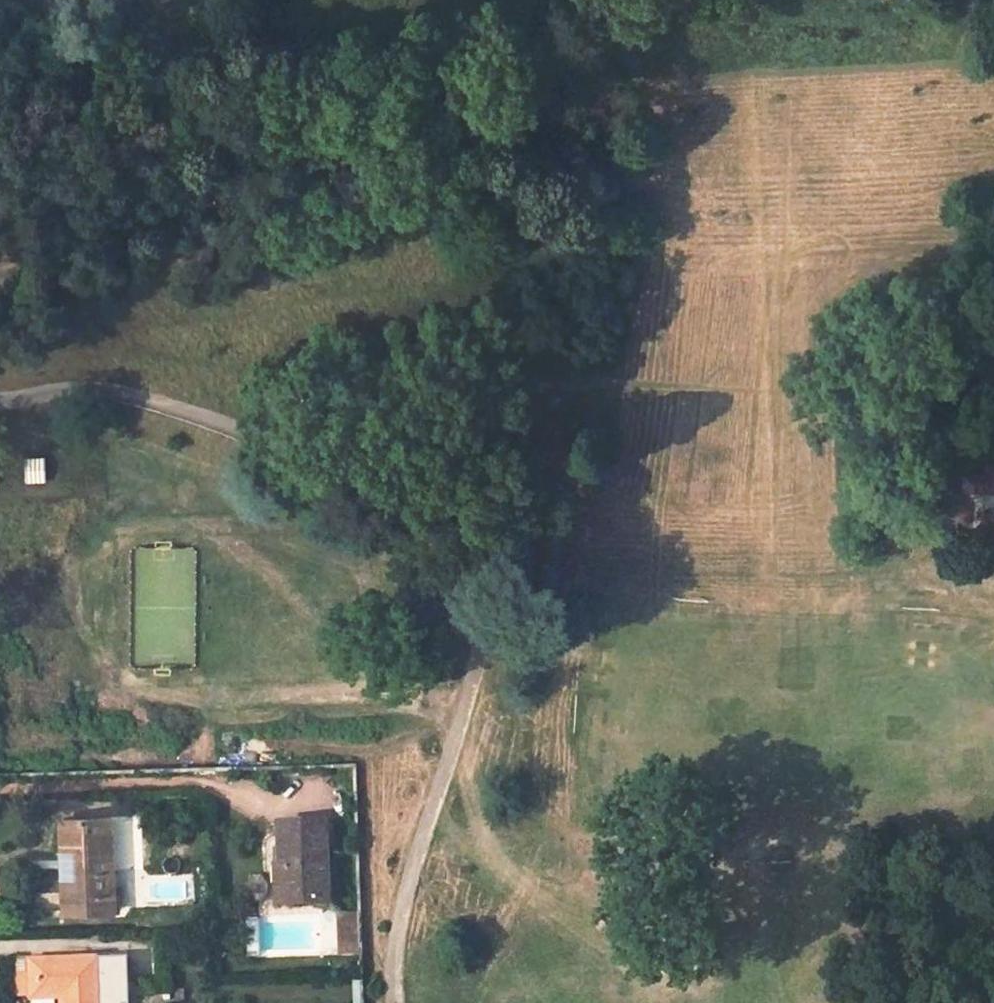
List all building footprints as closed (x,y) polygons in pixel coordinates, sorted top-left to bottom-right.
[(972,481),(972,496),(987,495),(987,499),(993,499),(993,469),(987,470),(987,480),(972,481)] [(62,848),(70,848),(70,865),(63,865),(64,907),(113,905),(109,814),(61,815),(62,848)] [(280,818),(282,863),(276,863),(279,901),(328,899),(324,817),(280,818)] [(336,916),(341,940),(357,937),(352,913),(336,916)] [(13,960),(14,993),(30,992),(30,997),(59,996),(59,1002),(117,1002),(117,999),(125,1000),(124,956),(13,960)]
